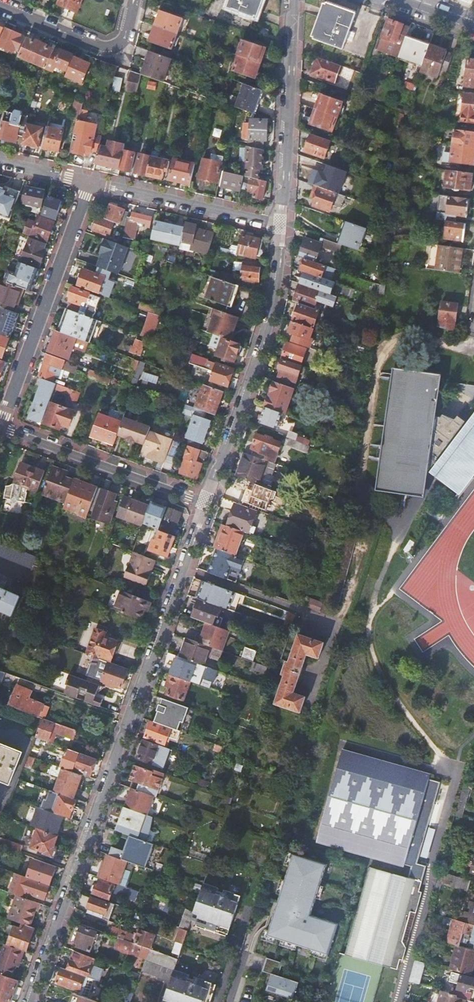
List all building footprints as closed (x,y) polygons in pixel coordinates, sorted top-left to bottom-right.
[(77,12),(82,0),(60,0),(58,4),(77,12)] [(229,1),(226,8),(254,18),(254,17),(254,16),(260,0),(227,0),(229,1)] [(346,40),(351,42),(354,34),(349,33),(356,13),(326,3),(313,40),(343,50),(346,40)] [(155,26),(177,34),(182,19),(160,11),(155,26)] [(410,27),(388,20),(381,38),(382,39),(378,51),(399,58),(410,27)] [(172,50),(177,34),(155,26),(149,41),(172,50)] [(257,36),(268,40),(268,31),(260,28),(257,36)] [(21,36),(6,29),(0,42),(0,47),(14,53),(21,36)] [(429,45),(407,37),(400,58),(422,65),(429,45)] [(33,64),(41,45),(27,39),(19,58),(33,64)] [(238,56),(260,64),(266,49),(243,40),(238,56)] [(54,51),(41,45),(33,64),(46,69),(49,64),(54,51)] [(452,54),(429,45),(422,65),(420,70),(436,77),(439,69),(446,71),(452,54)] [(49,64),(67,72),(74,56),(61,50),(60,52),(55,49),(54,51),(49,64)] [(172,59),(150,51),(144,69),(166,77),(172,59)] [(255,79),(260,64),(238,56),(232,71),(255,79)] [(340,66),(317,58),(317,59),(315,58),(312,65),(314,66),(311,74),(334,82),(340,66)] [(75,59),(67,77),(83,83),(91,65),(75,59)] [(467,59),(464,85),(473,86),(473,60),(467,59)] [(116,72),(117,67),(102,61),(101,66),(116,72)] [(142,75),(130,71),(128,82),(129,83),(139,85),(142,75)] [(116,78),(113,90),(120,92),(123,80),(116,78)] [(414,84),(406,81),(404,87),(412,90),(414,84)] [(138,93),(139,85),(129,83),(127,90),(138,93)] [(263,91),(243,84),(235,107),(236,108),(254,114),(263,91)] [(473,124),(473,93),(464,92),(460,122),(473,124)] [(315,109),(337,117),(342,102),(320,95),(315,109)] [(331,133),(337,117),(315,109),(309,125),(331,133)] [(85,152),(91,154),(95,137),(97,126),(80,122),(81,120),(77,120),(72,141),(75,142),(72,153),(84,155),(85,152)] [(249,147),(262,150),(263,141),(266,141),(267,121),(250,120),(250,123),(250,126),(249,147)] [(3,122),(0,134),(0,138),(16,142),(18,133),(23,134),(24,127),(3,122)] [(27,125),(23,144),(39,148),(44,128),(27,125)] [(48,127),(43,148),(59,152),(64,131),(48,127)] [(452,145),(473,148),(473,132),(454,129),(452,145)] [(324,159),(331,141),(311,134),(305,152),(324,159)] [(195,136),(192,149),(197,151),(200,137),(195,136)] [(124,151),(126,144),(116,142),(108,144),(107,147),(100,145),(95,164),(120,169),(124,151)] [(452,145),(450,162),(473,165),(473,157),(473,148),(452,145)] [(248,147),(247,177),(251,178),(258,180),(258,170),(261,171),(262,150),(249,147),(248,147)] [(135,153),(124,151),(120,169),(131,172),(135,153)] [(136,173),(147,176),(151,157),(140,154),(136,173)] [(212,155),(211,161),(222,163),(224,157),(212,155)] [(151,157),(147,176),(163,179),(165,171),(168,172),(170,164),(167,163),(167,161),(151,157)] [(195,164),(174,159),(169,180),(191,185),(195,164)] [(218,183),(222,163),(211,161),(204,159),(199,179),(218,183)] [(321,174),(320,173),(323,166),(306,160),(304,168),(308,169),(304,180),(317,185),(321,174)] [(469,191),(472,173),(445,170),(443,187),(469,191)] [(219,186),(240,192),(244,176),(239,175),(238,177),(222,173),(219,186)] [(262,199),(266,182),(258,180),(251,178),(248,191),(254,193),(253,197),(262,199)] [(20,194),(21,192),(5,186),(4,188),(20,194)] [(342,208),(346,197),(336,194),(320,188),(315,186),(311,196),(316,198),(313,207),(330,212),(333,205),(342,208)] [(11,219),(15,207),(15,206),(20,194),(4,188),(0,187),(0,215),(11,219)] [(42,207),(45,191),(28,187),(28,188),(26,188),(22,203),(42,207)] [(466,216),(469,198),(448,196),(446,214),(466,216)] [(54,219),(60,202),(49,198),(43,215),(54,219)] [(111,204),(106,218),(120,223),(125,209),(111,204)] [(145,231),(148,232),(152,217),(132,213),(129,224),(146,227),(145,231)] [(53,222),(31,214),(24,233),(47,241),(53,222)] [(92,230),(108,236),(113,224),(96,218),(92,230)] [(463,240),(465,223),(445,220),(443,238),(463,240)] [(155,223),(151,239),(165,242),(166,240),(180,243),(182,234),(184,227),(155,221),(155,223)] [(357,251),(365,228),(345,222),(337,244),(341,245),(357,251)] [(179,248),(178,254),(182,254),(183,249),(194,251),(195,249),(209,252),(209,251),(213,234),(195,230),(196,226),(184,223),(184,227),(182,234),(180,243),(179,245),(179,248)] [(252,235),(243,233),(238,255),(255,259),(256,257),(260,258),(262,250),(260,250),(262,240),(251,238),(252,235)] [(104,253),(109,241),(94,236),(90,248),(93,249),(92,254),(99,256),(100,252),(104,253)] [(41,249),(43,243),(30,238),(22,259),(40,265),(45,251),(41,249)] [(299,256),(305,258),(315,262),(320,246),(338,252),(341,245),(337,244),(321,238),(319,243),(305,238),(299,256)] [(167,261),(175,264),(178,254),(179,248),(179,245),(180,243),(166,240),(165,242),(171,244),(167,261)] [(117,257),(111,272),(122,276),(135,280),(145,253),(121,245),(114,242),(109,254),(110,255),(110,256),(115,258),(115,256),(117,257)] [(461,251),(461,248),(435,244),(435,247),(426,246),(424,268),(461,273),(464,252),(461,251)] [(303,272),(332,281),(336,269),(315,262),(305,258),(301,271),(303,272)] [(261,262),(245,259),(244,263),(234,261),(232,273),(242,275),(242,278),(258,281),(261,262)] [(13,284),(22,288),(25,289),(30,291),(38,269),(20,263),(13,284)] [(83,269),(77,286),(99,294),(102,284),(104,277),(83,269)] [(222,272),(219,279),(232,283),(234,277),(222,272)] [(332,281),(303,272),(299,284),(320,291),(331,295),(335,282),(332,281)] [(213,277),(207,275),(200,294),(206,296),(213,277)] [(133,286),(135,280),(122,276),(120,282),(133,286)] [(235,298),(239,286),(232,283),(219,279),(213,277),(206,296),(205,299),(227,306),(231,296),(235,298)] [(0,281),(0,307),(13,311),(22,288),(13,284),(0,280),(0,281)] [(378,297),(380,284),(372,281),(370,294),(372,295),(378,297)] [(102,284),(99,294),(105,296),(108,286),(102,284)] [(298,304),(314,309),(320,291),(299,284),(293,302),(298,304)] [(70,302),(67,309),(68,309),(93,318),(101,297),(72,287),(68,296),(71,297),(69,301),(70,302)] [(22,288),(13,311),(16,312),(25,289),(22,288)] [(441,301),(437,327),(453,331),(457,304),(441,301)] [(141,302),(139,308),(149,311),(159,315),(161,309),(141,302)] [(313,329),(319,311),(314,309),(298,304),(292,322),(313,329)] [(9,338),(19,313),(16,312),(13,311),(0,307),(0,334),(9,338)] [(89,343),(97,319),(93,318),(68,309),(59,332),(76,338),(88,343),(89,343)] [(208,332),(230,340),(238,317),(214,309),(211,316),(211,318),(213,318),(208,332)] [(159,315),(149,311),(141,335),(148,337),(151,338),(159,315)] [(341,325),(354,330),(356,324),(342,320),(341,325)] [(309,339),(313,329),(292,322),(289,332),(294,334),(300,336),(297,344),(311,349),(314,341),(309,339)] [(76,338),(59,332),(56,331),(48,351),(69,359),(73,346),(85,351),(88,343),(76,338)] [(300,336),(294,334),(291,342),(297,344),(300,336)] [(2,358),(9,338),(0,335),(0,357),(2,358)] [(240,345),(222,339),(216,356),(234,362),(240,345)] [(141,355),(144,349),(141,348),(143,342),(136,340),(132,352),(141,355)] [(287,343),(282,359),(281,360),(300,366),(306,350),(287,343)] [(194,352),(191,362),(214,369),(217,360),(194,352)] [(65,361),(47,354),(38,378),(43,380),(52,383),(55,377),(58,379),(65,361)] [(139,361),(133,359),(130,369),(136,371),(139,361)] [(303,370),(304,367),(300,366),(281,360),(278,369),(280,370),(276,382),(293,388),(300,369),(303,370)] [(233,369),(217,363),(211,380),(227,386),(233,369)] [(442,416),(440,419),(435,418),(441,374),(391,367),(374,490),(425,497),(429,468),(433,462),(436,464),(463,428),(460,426),(459,428),(453,423),(442,416)] [(112,378),(88,369),(86,375),(110,384),(112,378)] [(56,384),(52,383),(43,380),(37,396),(41,397),(39,404),(35,403),(30,401),(25,416),(43,422),(54,389),(56,384)] [(294,388),(293,388),(276,382),(274,382),(270,392),(265,407),(267,408),(285,414),(294,388)] [(80,393),(79,393),(56,384),(54,389),(70,395),(69,400),(76,403),(80,393)] [(222,391),(204,385),(195,408),(203,411),(214,415),(222,391)] [(320,413),(325,399),(301,391),(299,398),(311,402),(309,409),(320,413)] [(52,404),(45,424),(61,429),(62,425),(69,427),(75,412),(52,404)] [(195,408),(185,405),(183,411),(193,414),(185,438),(187,438),(185,444),(190,446),(196,448),(198,442),(204,444),(212,421),(201,417),(203,411),(195,408)] [(280,430),(285,414),(267,408),(261,424),(280,430)] [(111,409),(108,417),(122,422),(124,418),(125,414),(111,409)] [(292,417),(309,423),(310,420),(307,419),(308,415),(294,411),(292,417)] [(108,417),(99,414),(96,421),(91,436),(114,445),(117,435),(122,422),(108,417)] [(432,470),(462,493),(473,477),(473,414),(463,428),(436,464),(432,470)] [(135,441),(144,445),(149,432),(151,427),(124,418),(122,422),(117,435),(127,438),(126,441),(134,444),(135,441)] [(144,445),(143,448),(150,451),(147,457),(164,463),(167,455),(172,440),(149,432),(144,445)] [(268,461),(274,464),(281,443),(271,439),(272,437),(266,435),(265,438),(256,434),(253,444),(255,445),(253,450),(251,449),(249,455),(268,461)] [(300,443),(289,439),(287,444),(298,448),(300,443)] [(173,440),(172,440),(167,455),(175,458),(181,443),(173,440)] [(193,461),(197,449),(196,448),(190,446),(180,473),(197,479),(202,464),(193,461)] [(245,453),(236,476),(277,491),(279,486),(265,481),(264,483),(261,482),(268,461),(249,455),(245,453)] [(164,463),(163,466),(171,469),(175,458),(167,455),(164,463)] [(7,485),(3,497),(10,499),(13,504),(18,501),(25,503),(27,493),(26,492),(28,488),(37,492),(44,471),(37,469),(38,465),(31,462),(31,463),(29,463),(28,465),(21,463),(14,483),(13,484),(12,484),(11,485),(10,485),(9,485),(8,485),(7,485)] [(52,466),(42,494),(66,502),(72,484),(64,481),(66,477),(68,472),(52,466)] [(72,484),(66,502),(63,509),(86,518),(87,516),(97,488),(83,483),(83,482),(74,479),(74,480),(72,484)] [(234,495),(232,501),(245,506),(246,502),(266,509),(270,499),(272,498),(274,493),(272,490),(255,484),(251,496),(249,495),(247,501),(244,499),(234,495)] [(98,488),(97,488),(87,516),(109,524),(116,504),(113,503),(116,494),(98,488)] [(142,526),(143,525),(150,506),(135,501),(124,497),(116,517),(142,526)] [(135,501),(150,506),(151,503),(137,498),(135,501)] [(159,507),(160,505),(152,502),(145,523),(159,528),(165,510),(159,507)] [(247,533),(248,534),(256,512),(238,505),(234,517),(231,516),(228,526),(244,532),(247,533)] [(168,509),(160,531),(172,536),(180,513),(168,509)] [(107,542),(116,545),(123,526),(114,522),(107,542)] [(215,548),(217,549),(236,556),(242,539),(244,532),(228,526),(223,525),(215,548)] [(172,536),(160,531),(156,541),(152,540),(148,550),(167,557),(171,547),(175,537),(172,536)] [(32,569),(33,565),(36,557),(21,551),(0,542),(0,557),(32,569)] [(217,549),(209,573),(227,579),(231,567),(241,571),(245,559),(236,556),(217,549)] [(146,584),(155,560),(134,552),(125,577),(146,584)] [(36,557),(33,565),(39,567),(41,564),(50,567),(52,563),(45,560),(36,557)] [(33,565),(32,569),(29,576),(37,579),(41,568),(39,567),(33,565)] [(231,567),(227,579),(237,583),(241,571),(231,567)] [(199,599),(222,607),(236,612),(242,595),(204,581),(202,587),(200,586),(197,594),(199,595),(198,598),(199,599)] [(13,616),(21,597),(3,589),(5,585),(0,583),(0,610),(13,616)] [(112,608),(125,613),(141,620),(145,610),(147,610),(149,605),(150,602),(148,601),(119,590),(112,608)] [(207,623),(213,625),(216,616),(219,617),(222,607),(199,599),(197,605),(193,618),(207,623)] [(284,629),(290,631),(296,615),(290,612),(284,629)] [(230,631),(213,625),(207,623),(200,643),(223,651),(230,631)] [(105,637),(106,634),(106,633),(96,629),(88,652),(111,661),(118,642),(109,639),(105,637)] [(300,712),(306,697),(294,693),(307,654),(319,658),(324,643),(299,634),(289,662),(287,661),(282,675),(285,676),(275,703),(300,712)] [(181,657),(204,665),(208,654),(220,658),(219,662),(237,668),(236,672),(247,676),(250,670),(253,672),(254,669),(265,673),(267,667),(253,662),(242,658),(223,651),(200,643),(188,638),(184,647),(181,657)] [(242,658),(253,662),(257,651),(245,647),(242,658)] [(100,659),(92,656),(88,665),(97,668),(100,659)] [(170,675),(191,682),(197,666),(176,658),(170,675)] [(111,687),(112,685),(121,688),(128,670),(108,663),(102,681),(105,682),(104,684),(111,687)] [(83,701),(100,707),(103,699),(96,697),(97,693),(105,687),(69,674),(66,684),(68,685),(65,694),(77,699),(79,691),(86,694),(83,701)] [(184,701),(191,682),(170,675),(167,686),(170,687),(167,695),(184,701)] [(12,701),(10,705),(44,719),(49,707),(29,699),(32,691),(18,685),(14,696),(12,700),(12,701)] [(159,711),(155,722),(178,730),(181,731),(190,708),(162,698),(158,711),(159,711)] [(190,707),(201,711),(203,705),(192,701),(190,707)] [(44,719),(36,737),(52,743),(53,740),(49,739),(52,731),(73,739),(76,730),(44,719)] [(155,722),(151,721),(146,737),(156,741),(159,733),(169,737),(169,736),(175,738),(178,730),(155,722)] [(170,749),(144,740),(138,757),(163,767),(170,749)] [(10,784),(22,753),(0,744),(0,780),(10,784)] [(88,748),(85,755),(97,759),(98,759),(100,753),(88,748)] [(403,960),(408,942),(404,936),(412,912),(417,913),(422,892),(419,891),(427,865),(417,862),(441,781),(429,778),(430,776),(342,751),(317,839),(412,866),(408,877),(370,866),(346,953),(398,968),(400,959),(403,960)] [(85,755),(80,753),(74,772),(82,775),(83,772),(91,775),(97,759),(85,755)] [(36,758),(29,755),(26,763),(33,766),(36,758)] [(157,798),(166,774),(155,770),(154,772),(135,766),(132,775),(135,776),(133,781),(134,781),(131,788),(133,789),(154,796),(157,798)] [(74,772),(64,768),(55,791),(74,798),(78,785),(82,775),(74,772)] [(473,780),(466,778),(464,786),(472,788),(473,780)] [(29,782),(19,779),(16,786),(25,790),(29,782)] [(470,789),(463,787),(455,816),(462,817),(470,789)] [(147,815),(154,796),(133,789),(130,795),(126,807),(145,814),(147,815)] [(51,790),(44,809),(64,816),(70,818),(74,809),(77,800),(55,793),(55,791),(51,790)] [(58,835),(64,816),(43,809),(38,807),(32,825),(58,835)] [(147,815),(145,814),(126,807),(122,818),(120,824),(121,825),(119,831),(146,841),(149,832),(148,831),(152,818),(153,817),(147,815)] [(58,837),(38,830),(32,847),(44,851),(44,853),(53,856),(57,846),(55,845),(58,837)] [(450,837),(456,838),(458,832),(452,830),(450,837)] [(146,841),(119,831),(117,836),(129,840),(125,851),(113,847),(110,855),(135,864),(147,868),(155,844),(146,841)] [(455,845),(456,838),(450,837),(448,843),(455,845)] [(7,840),(4,848),(21,854),(23,846),(7,840)] [(289,866),(293,853),(287,851),(283,864),(289,866)] [(267,933),(267,935),(277,938),(281,939),(296,944),(316,950),(328,954),(338,923),(311,914),(316,897),(320,885),(327,864),(293,853),(289,866),(284,879),(280,894),(267,933)] [(110,855),(109,855),(106,863),(103,871),(101,870),(98,877),(100,878),(103,879),(127,887),(133,871),(135,864),(110,855)] [(35,859),(28,878),(50,886),(56,870),(49,868),(50,864),(35,859)] [(437,883),(441,884),(467,892),(470,880),(441,872),(437,883)] [(28,878),(17,874),(10,893),(18,895),(29,899),(31,894),(45,899),(47,894),(50,886),(28,878)] [(280,894),(284,879),(281,878),(276,893),(280,894)] [(110,899),(113,892),(124,896),(127,887),(103,879),(100,886),(98,885),(97,885),(97,886),(95,885),(93,886),(91,891),(92,892),(94,892),(94,893),(110,899)] [(209,890),(203,888),(195,911),(193,916),(198,918),(198,920),(197,923),(207,926),(205,930),(215,934),(217,930),(229,934),(234,917),(225,914),(227,909),(236,912),(242,896),(225,890),(224,892),(218,890),(219,888),(211,885),(209,890)] [(29,899),(18,895),(9,918),(23,923),(31,926),(34,917),(37,910),(39,903),(29,899)] [(98,912),(96,916),(104,919),(110,904),(92,898),(88,908),(98,912)] [(168,912),(171,903),(162,900),(159,909),(168,912)] [(193,916),(195,911),(187,909),(180,928),(188,930),(192,918),(193,916)] [(234,917),(236,912),(227,909),(225,914),(234,917)] [(459,921),(473,925),(473,915),(462,911),(459,921)] [(404,936),(408,942),(417,913),(412,912),(404,936)] [(454,919),(447,943),(456,945),(473,950),(473,949),(473,925),(459,921),(454,919)] [(172,930),(174,925),(160,921),(158,926),(164,928),(164,927),(172,930)] [(31,939),(35,928),(31,926),(23,923),(21,928),(9,924),(7,930),(10,931),(13,932),(8,945),(25,951),(27,952),(31,939)] [(89,929),(90,927),(83,925),(82,927),(82,926),(81,928),(80,928),(79,928),(77,933),(78,936),(76,943),(79,944),(78,947),(91,952),(98,932),(89,929)] [(142,946),(150,949),(155,935),(140,930),(138,934),(136,933),(135,935),(114,927),(111,935),(120,938),(142,946)] [(227,938),(229,934),(217,930),(215,934),(227,938)] [(267,935),(267,933),(264,932),(261,939),(276,944),(277,938),(267,935)] [(116,949),(138,957),(142,946),(120,938),(116,949)] [(296,944),(281,939),(279,945),(294,949),(296,944)] [(6,944),(0,961),(0,974),(12,978),(17,966),(19,959),(21,960),(22,960),(25,951),(8,945),(6,944)] [(450,970),(471,975),(473,966),(473,950),(456,945),(450,970)] [(138,957),(146,960),(150,949),(142,946),(138,957)] [(173,974),(175,969),(179,959),(150,949),(146,960),(142,972),(170,982),(173,974)] [(328,954),(316,950),(314,956),(326,960),(328,954)] [(93,967),(96,959),(75,951),(69,970),(95,979),(99,981),(102,971),(93,967)] [(271,974),(266,990),(294,999),(299,982),(279,975),(283,962),(266,957),(262,971),(271,974)] [(425,963),(415,960),(409,982),(418,985),(425,963)] [(88,998),(95,979),(69,970),(62,968),(57,983),(68,987),(67,988),(76,991),(75,993),(75,994),(88,998)] [(173,974),(170,982),(164,1001),(201,1001),(203,997),(211,1000),(217,984),(195,976),(195,979),(189,977),(190,974),(182,972),(180,977),(173,974)] [(456,995),(457,995),(457,997),(464,999),(465,1000),(470,1001),(472,992),(467,991),(468,989),(471,987),(473,988),(473,978),(452,973),(449,981),(458,984),(456,995)] [(13,997),(19,980),(12,978),(0,974),(0,1001),(12,1001),(13,997)] [(438,1001),(463,1001),(464,999),(457,997),(457,995),(456,995),(441,991),(438,1001)] [(88,998),(75,994),(72,1001),(99,1001),(88,998)]
